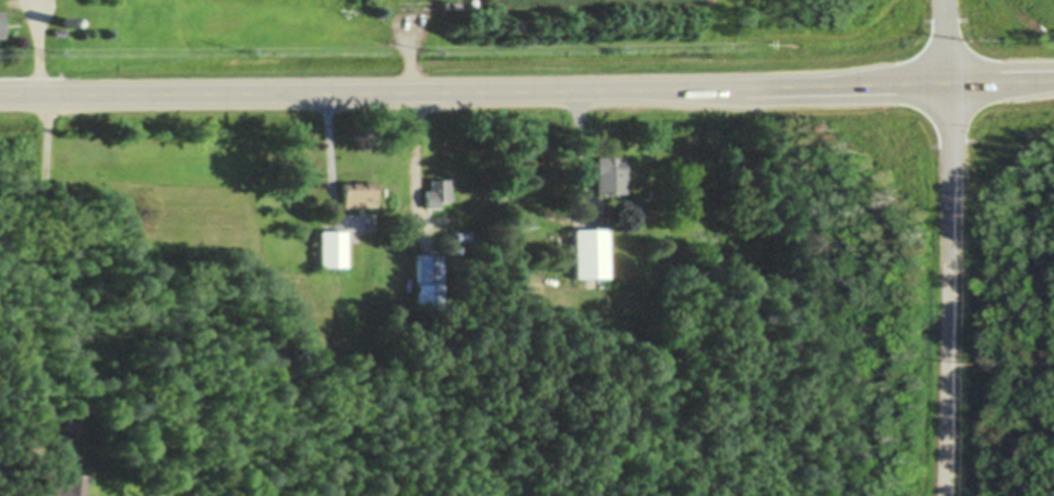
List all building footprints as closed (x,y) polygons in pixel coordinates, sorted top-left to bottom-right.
[(67,16),(68,16),(68,17),(69,17),(70,17),(70,19),(71,19),(71,20),(71,21),(71,22),(71,23),(71,24),(70,24),(70,25),(69,25),(68,26),(67,26),(65,26),(64,25),(63,25),(63,24),(62,24),(62,23),(62,22),(62,21),(62,20),(62,19),(63,19),(63,17),(64,17),(65,17),(65,16),(67,16)] [(614,155),(614,159),(623,159),(623,192),(595,192),(594,155),(614,155)] [(446,176),(446,192),(448,191),(448,197),(435,197),(435,205),(422,205),(422,187),(428,187),(428,177),(446,176)] [(368,179),(373,179),(373,204),(340,205),(340,180),(348,180),(348,179),(355,179),(355,180),(360,180),(360,179),(368,179)] [(343,265),(316,265),(316,228),(343,227),(343,265)] [(604,276),(572,277),(571,229),(603,228),(604,276)] [(439,306),(415,307),(412,252),(436,251),(439,306)] [(84,471),(81,495),(40,495),(43,467),(84,471)]
